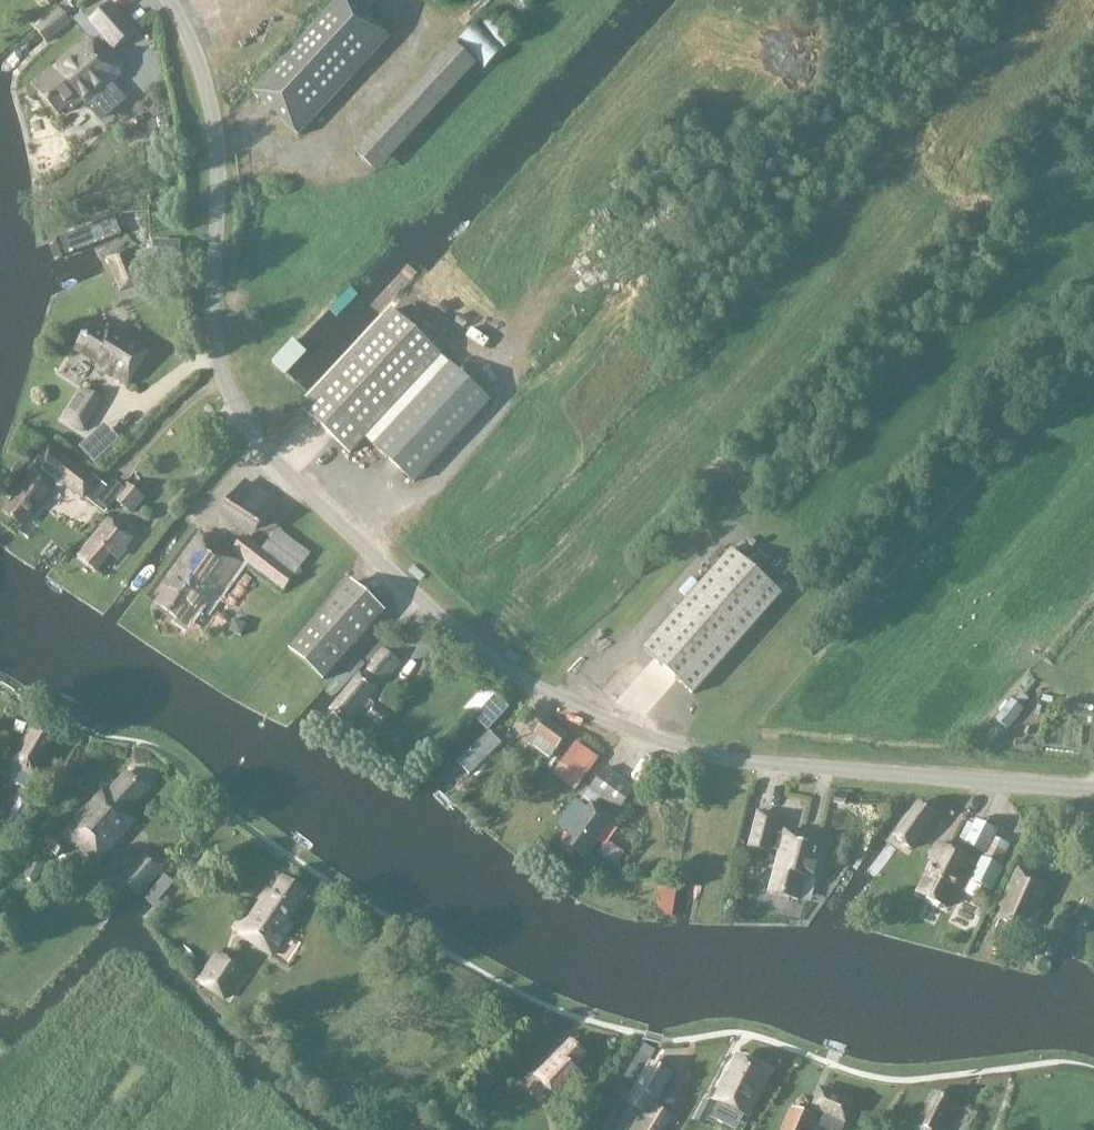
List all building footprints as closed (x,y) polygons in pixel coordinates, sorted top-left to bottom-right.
[(37,91),(58,114),(78,96),(88,108),(123,76),(120,72),(121,72),(104,53),(108,49),(112,54),(137,31),(110,2),(108,3),(106,0),(92,0),(77,14),(97,37),(92,41),(88,37),(80,44),(79,43),(54,66),(59,71),(37,91)] [(252,94),(298,137),(389,39),(347,0),(340,0),(252,94)] [(30,25),(44,42),(47,45),(72,24),(56,3),(30,25)] [(504,49),(475,23),(455,45),(483,71),(504,49)] [(455,47),(355,154),(375,172),(474,65),(455,47)] [(71,254),(93,246),(122,236),(115,218),(64,237),(67,244),(71,254)] [(153,260),(180,260),(180,246),(153,245),(153,260)] [(118,293),(144,282),(131,249),(104,261),(118,293)] [(437,334),(445,325),(428,310),(419,319),(437,334)] [(302,409),(351,454),(365,439),(413,483),(489,401),(392,312),(302,409)] [(509,335),(496,319),(484,328),(498,344),(509,335)] [(89,327),(75,350),(101,366),(100,369),(126,386),(147,353),(117,333),(112,342),(89,327)] [(84,432),(104,402),(82,389),(63,418),(84,432)] [(21,527),(53,485),(57,488),(62,488),(65,485),(104,515),(118,496),(97,480),(93,484),(49,451),(38,465),(44,469),(40,475),(37,473),(5,515),(21,527)] [(246,481),(218,519),(249,539),(279,504),(246,481)] [(133,486),(118,502),(132,515),(147,498),(133,486)] [(403,512),(391,521),(401,533),(412,523),(403,512)] [(110,520),(78,556),(95,571),(110,554),(116,559),(133,540),(110,520)] [(242,538),(232,552),(283,592),(310,557),(278,532),(262,553),(242,538)] [(174,582),(157,605),(184,625),(201,602),(209,607),(240,564),(201,535),(169,578),(174,582)] [(732,551),(643,651),(693,695),(782,596),(732,551)] [(349,586),(290,651),(324,681),(383,615),(349,586)] [(601,633),(589,643),(599,655),(611,645),(601,633)] [(360,676),(332,712),(349,725),(358,714),(367,720),(370,716),(380,725),(387,718),(376,709),(377,708),(368,701),(377,690),(378,691),(402,664),(384,649),(360,676)] [(995,720),(1006,729),(1023,711),(1012,702),(995,720)] [(545,719),(526,744),(546,758),(549,761),(566,738),(567,735),(566,734),(545,719)] [(31,721),(8,759),(14,762),(7,773),(29,787),(51,751),(45,747),(52,734),(31,721)] [(448,777),(462,790),(501,749),(487,735),(448,777)] [(598,759),(575,743),(560,765),(576,776),(577,775),(584,780),(598,759)] [(564,844),(585,860),(614,820),(613,820),(635,791),(605,769),(589,791),(602,800),(596,808),(592,805),(564,844)] [(128,774),(108,796),(102,790),(62,835),(99,865),(137,821),(125,811),(144,789),(128,774)] [(938,815),(921,804),(896,838),(913,850),(938,815)] [(780,852),(775,871),(769,894),(801,902),(806,879),(816,882),(826,843),(785,832),(784,836),(775,834),(779,818),(759,813),(750,848),(769,853),(770,849),(780,852)] [(859,846),(865,824),(833,815),(827,837),(859,846)] [(963,845),(983,855),(982,858),(981,857),(968,881),(991,893),(1004,869),(1000,867),(1011,847),(995,838),(998,833),(975,821),(963,845)] [(62,842),(50,833),(39,846),(50,856),(62,842)] [(964,881),(972,865),(937,847),(929,862),(933,864),(917,896),(944,910),(960,879),(964,881)] [(118,880),(125,885),(140,899),(169,866),(151,850),(149,851),(148,850),(142,857),(140,855),(118,880)] [(46,863),(34,857),(23,879),(35,885),(46,863)] [(257,905),(238,934),(272,956),(291,927),(286,924),(308,891),(281,873),(259,907),(257,905)] [(1037,908),(1047,886),(1018,873),(1008,895),(1010,896),(998,922),(1023,933),(1034,907),(1037,908)] [(224,1002),(245,971),(222,955),(200,985),(224,1002)] [(585,1054),(571,1041),(536,1076),(552,1092),(574,1069),(572,1068),(585,1054)] [(771,1065),(736,1049),(713,1097),(717,1099),(710,1115),(736,1127),(743,1111),(748,1113),(771,1065)] [(646,1114),(650,1116),(641,1129),(665,1129),(672,1118),(651,1105),(670,1075),(653,1064),(628,1103),(646,1114)] [(786,1129),(810,1129),(812,1124),(828,1129),(842,1129),(853,1105),(822,1092),(811,1118),(794,1111),(786,1129)]
